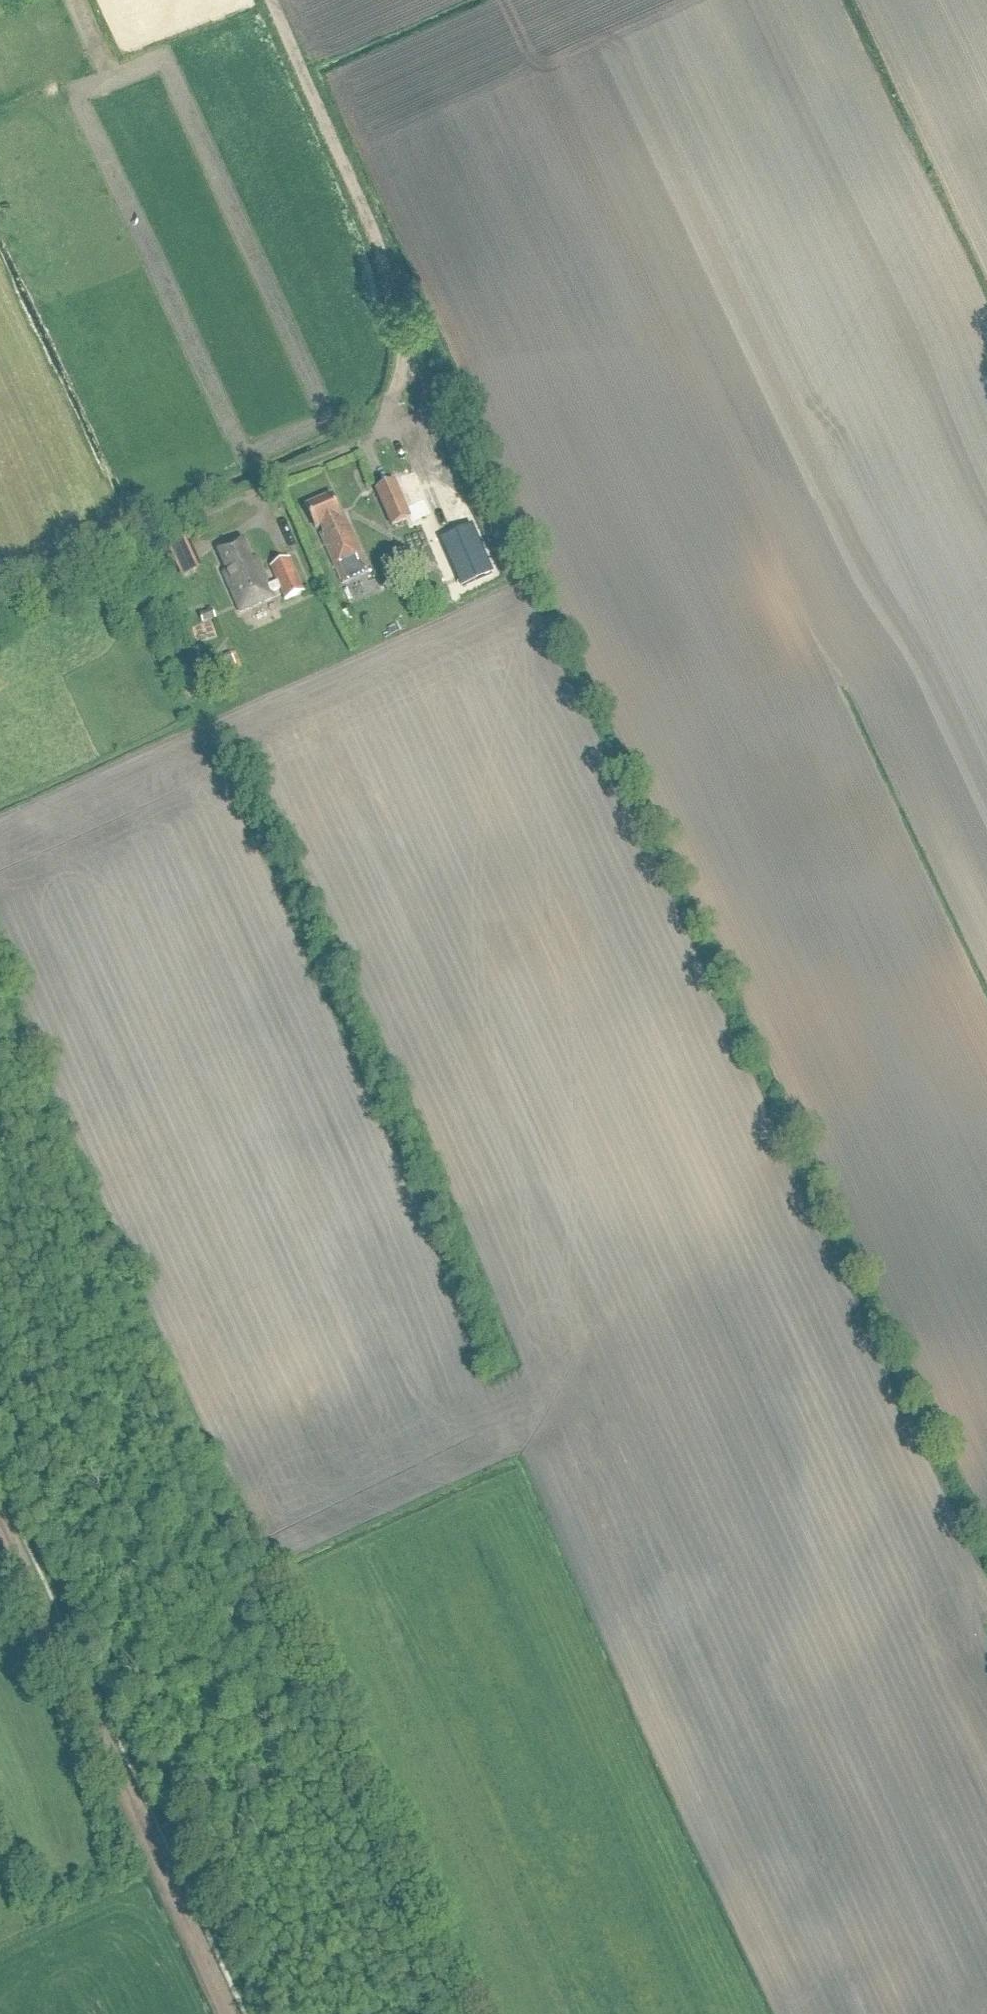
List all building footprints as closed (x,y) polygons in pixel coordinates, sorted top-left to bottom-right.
[(394,483),(376,492),(392,528),(409,521),(411,525),(430,517),(423,500),(405,507),(394,483)] [(339,518),(331,498),(306,509),(316,531),(321,529),(323,535),(320,537),(333,568),(361,555),(344,516),(339,518)] [(462,588),(492,575),(472,529),(456,535),(441,542),(447,554),(462,588)] [(202,572),(188,538),(167,547),(181,581),(202,572)] [(243,543),(219,553),(228,574),(224,576),(239,613),(272,599),(272,597),(281,593),(285,602),(303,594),(289,561),(271,569),(278,585),(268,589),(261,571),(256,573),(243,543)] [(201,618),(204,627),(217,622),(214,613),(201,618)]
